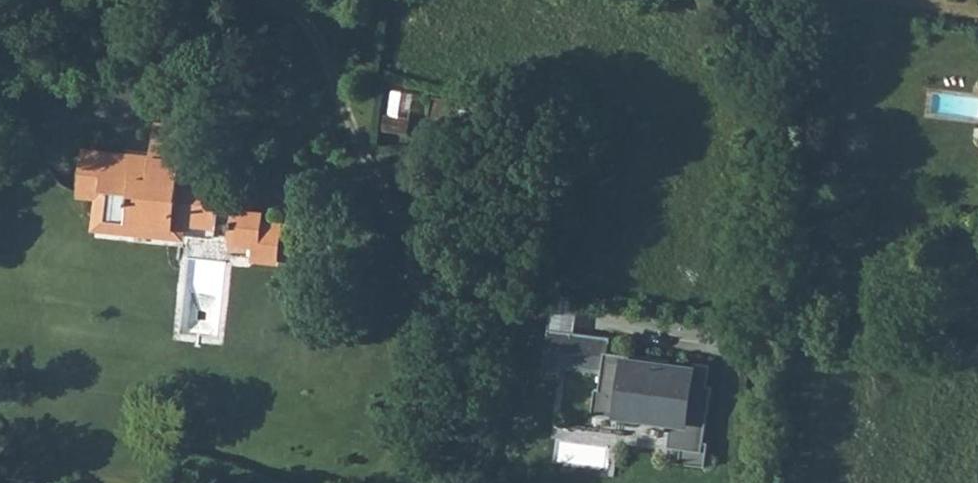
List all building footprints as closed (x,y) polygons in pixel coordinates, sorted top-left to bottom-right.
[(97,198),(93,229),(125,233),(127,225),(172,231),(173,225),(213,229),(218,187),(178,183),(184,130),(153,127),(150,161),(147,183),(118,180),(121,157),(80,153),(76,196),(97,198)] [(150,161),(121,157),(118,180),(147,183),(150,161)] [(229,214),(226,241),(251,244),(250,251),(249,261),(275,264),(279,231),(260,229),(261,218),(229,214)] [(226,241),(225,248),(250,251),(251,244),(226,241)] [(579,301),(553,298),(546,345),(563,347),(560,370),(566,371),(571,334),(574,335),(579,301)] [(592,418),(618,421),(619,410),(639,413),(638,422),(640,422),(641,419),(671,423),(667,449),(681,451),(679,466),(705,469),(712,417),(707,416),(711,390),(706,389),(709,368),(693,366),(692,373),(669,370),(670,364),(647,360),(646,366),(625,364),(626,357),(608,355),(610,340),(574,335),(571,334),(566,371),(602,376),(600,392),(595,391),(592,418)] [(563,347),(546,345),(542,378),(559,380),(560,370),(563,347)]
